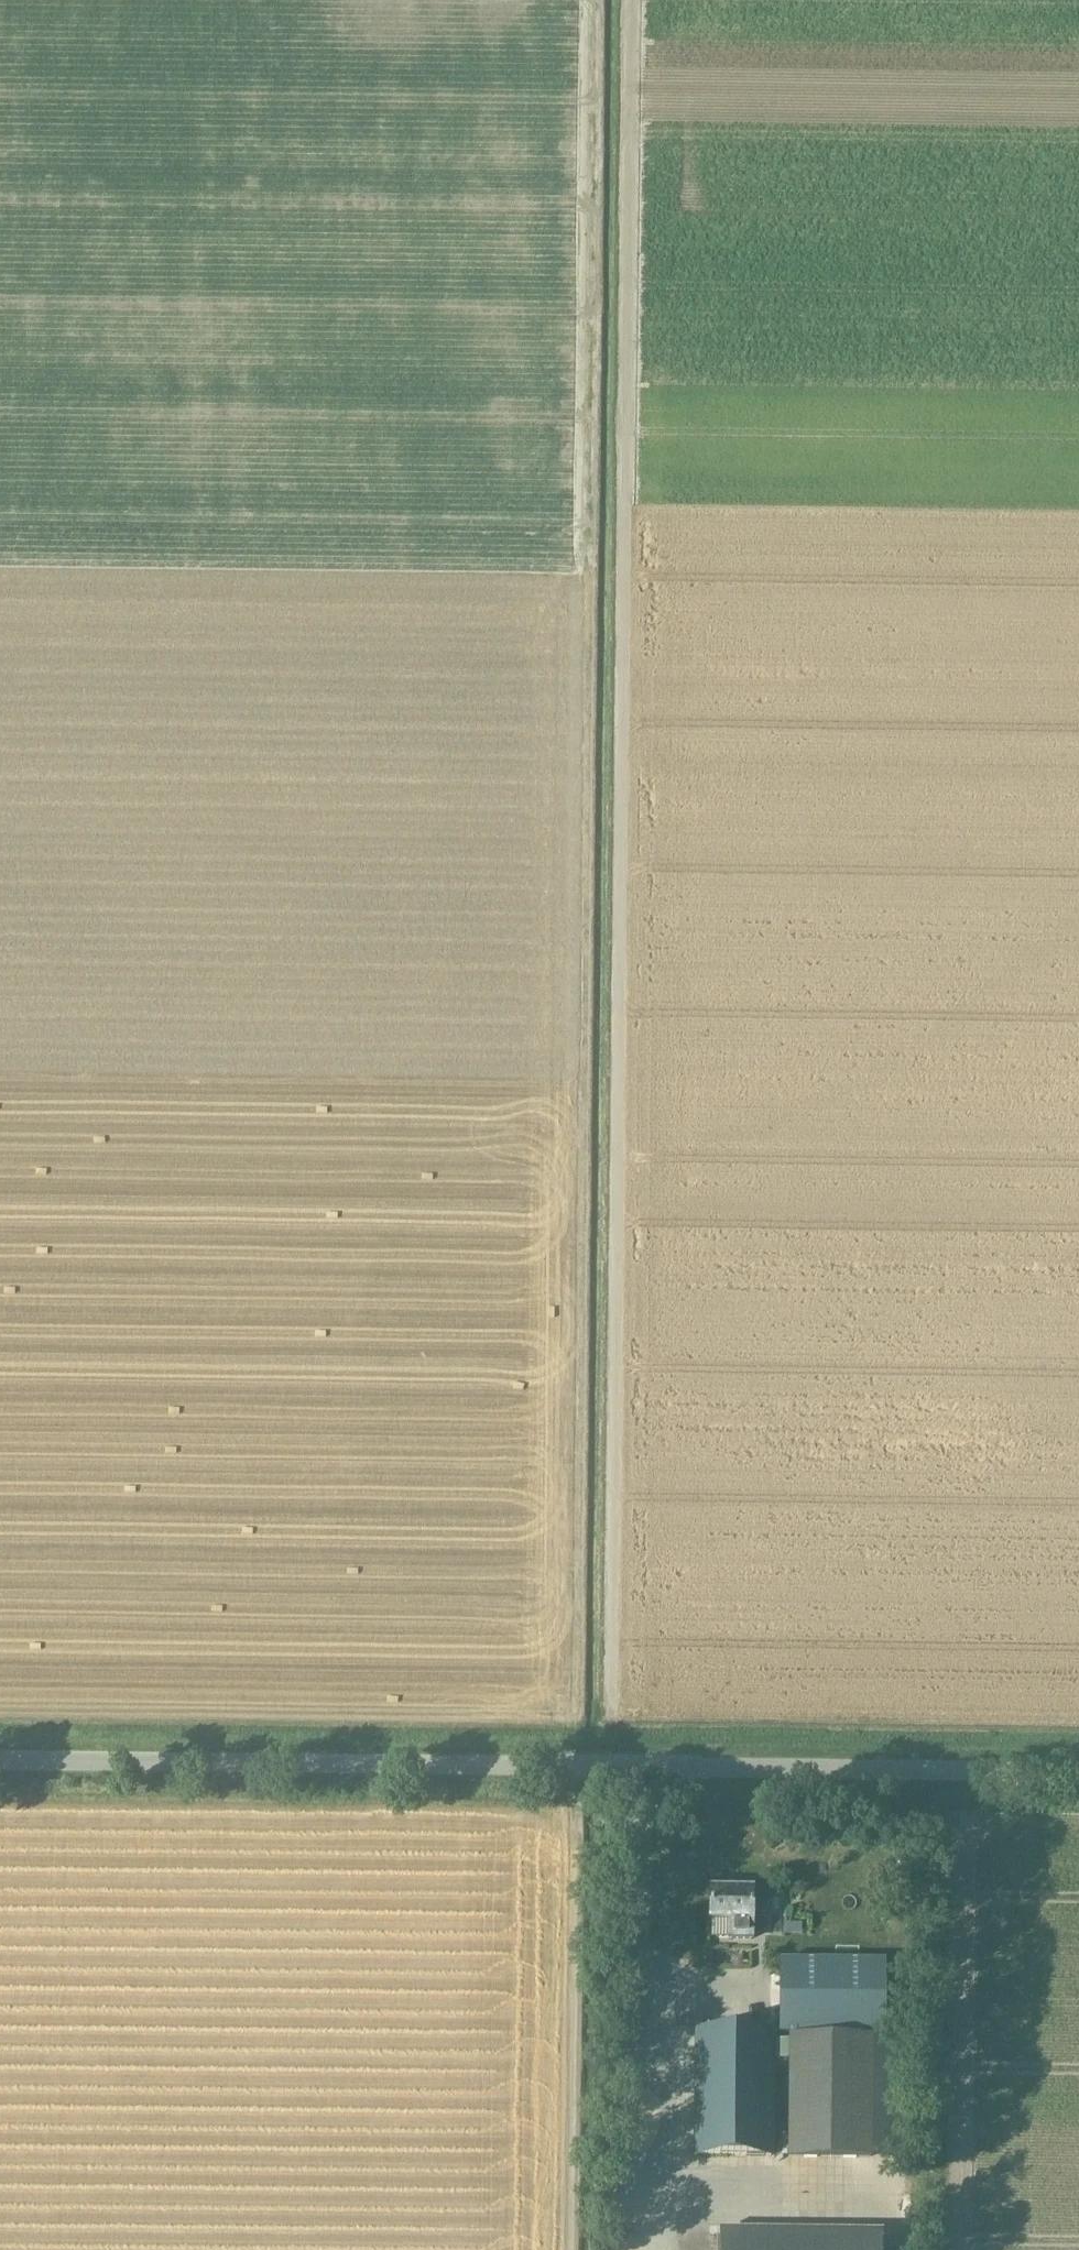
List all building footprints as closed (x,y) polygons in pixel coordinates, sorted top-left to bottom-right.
[(751,1890),(710,1890),(710,1920),(729,1920),(729,1939),(751,1939),(751,1929),(764,1929),(764,1917),(762,1917),(762,1912),(764,1912),(764,1890),(751,1890)] [(885,1960),(778,1959),(777,2034),(884,2035),(885,1960)] [(770,2155),(771,2030),(694,2029),(694,2154),(770,2155)] [(871,2041),(775,2040),(774,2060),(788,2060),(788,2155),(870,2156),(871,2041)] [(719,2234),(719,2249),(883,2249),(883,2236),(719,2234)]
